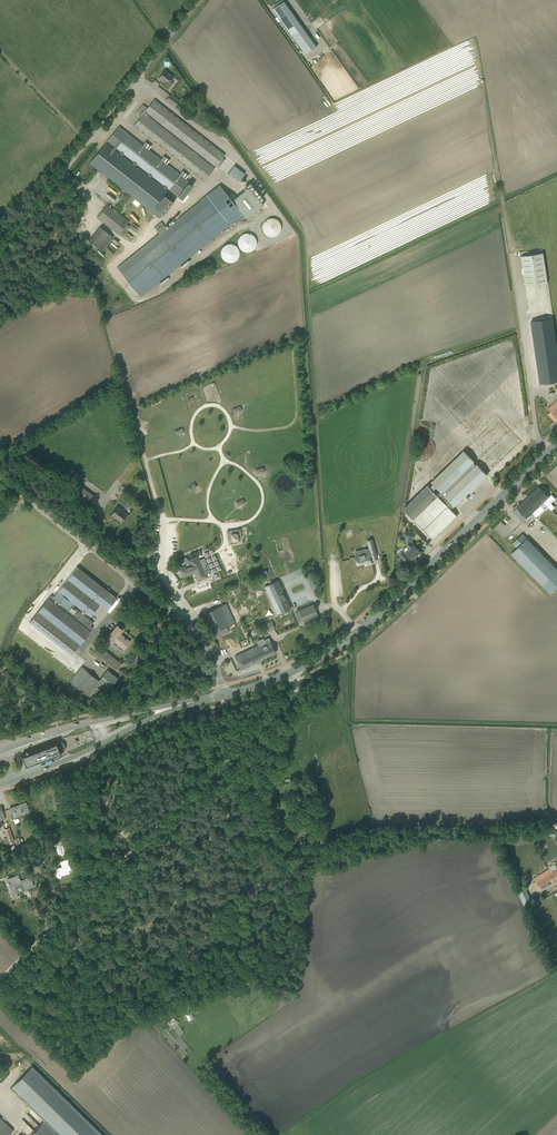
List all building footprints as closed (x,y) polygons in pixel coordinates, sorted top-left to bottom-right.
[(300,22),(291,10),(284,0),(273,9),(280,18),(288,31),(302,50),(313,41),(300,22)] [(159,77),(164,81),(161,84),(168,89),(173,83),(170,81),(173,77),(164,70),(159,77)] [(179,100),(171,93),(166,100),(174,107),(179,100)] [(133,126),(138,129),(204,181),(217,165),(219,167),(225,160),(222,158),(225,154),(154,99),(147,108),(143,104),(136,113),(140,117),(133,126)] [(119,126),(90,163),(159,217),(161,217),(178,196),(182,199),(192,187),(187,182),(188,180),(119,126)] [(228,175),(238,183),(245,174),(234,166),(228,175)] [(102,173),(98,170),(87,185),(90,188),(95,182),(98,185),(102,179),(99,177),(102,173)] [(140,296),(242,214),(232,200),(220,185),(166,228),(161,223),(155,228),(159,233),(117,267),(140,296)] [(263,204),(250,186),(232,200),(242,214),(246,218),(263,204)] [(118,197),(123,201),(128,195),(122,191),(118,197)] [(97,217),(118,235),(121,231),(124,234),(130,227),(126,224),(129,221),(107,204),(97,217)] [(280,235),(280,219),(264,219),(264,235),(280,235)] [(88,241),(103,252),(113,238),(100,227),(88,241)] [(258,237),(245,232),(239,246),(252,252),(258,237)] [(223,260),(238,261),(239,244),(224,244),(223,260)] [(521,256),(525,286),(548,283),(543,253),(521,256)] [(531,323),(540,385),(556,383),(556,349),(553,320),(531,323)] [(548,414),(555,421),(556,420),(556,399),(548,408),(551,411),(548,414)] [(428,485),(404,509),(433,539),(457,516),(451,509),(453,507),(464,497),(465,499),(468,497),(466,495),(487,475),(477,464),(476,465),(473,462),(474,461),(464,450),(431,481),(433,483),(431,485),(430,487),(428,485)] [(72,493),(88,505),(95,497),(79,484),(72,493)] [(554,506),(551,503),(555,499),(551,494),(549,497),(539,486),(513,511),(523,522),(532,513),(536,517),(545,509),(543,508),(547,505),(552,510),(554,508),(554,506)] [(244,498),(236,502),(238,506),(246,503),(244,498)] [(111,514),(121,522),(127,514),(117,506),(111,514)] [(241,538),(240,529),(227,531),(228,540),(241,538)] [(420,551),(411,542),(413,538),(415,532),(405,529),(403,535),(406,535),(404,541),(410,548),(405,552),(406,553),(405,554),(404,552),(400,556),(404,560),(408,557),(407,556),(408,555),(412,559),(413,558),(415,557),(415,556),(420,551)] [(511,543),(516,547),(510,553),(550,593),(556,586),(556,568),(522,533),(511,543)] [(372,563),(371,557),(372,556),(371,553),(376,552),(372,539),(367,540),(369,549),(366,549),(367,553),(355,556),(358,566),(365,564),(366,565),(372,563)] [(207,577),(199,557),(196,556),(194,557),(192,557),(192,558),(188,560),(190,564),(179,569),(183,578),(194,573),(196,578),(200,580),(207,577)] [(29,622),(71,655),(89,632),(93,628),(91,626),(93,622),(84,615),(86,613),(90,616),(100,604),(107,610),(117,598),(77,566),(53,596),(51,595),(29,622)] [(290,608),(278,580),(264,586),(267,591),(270,590),(273,597),(272,597),(275,605),(273,606),(277,614),(290,608)] [(221,605),(230,624),(235,622),(226,603),(221,605)] [(318,617),(313,604),(298,611),(303,624),(318,617)] [(229,625),(221,606),(204,613),(213,632),(229,625)] [(274,628),(272,621),(263,625),(266,631),(274,628)] [(107,639),(106,639),(111,642),(111,643),(110,645),(115,649),(114,650),(119,654),(124,649),(129,642),(119,634),(122,630),(117,626),(111,633),(112,634),(107,639)] [(258,645),(235,656),(241,669),(276,653),(269,640),(269,638),(264,640),(263,638),(257,641),(258,645)] [(121,663),(105,650),(100,656),(116,669),(121,663)] [(70,681),(75,685),(87,670),(81,666),(70,681)] [(57,742),(56,741),(21,755),(25,766),(61,753),(63,752),(63,751),(64,750),(64,749),(65,749),(65,748),(65,747),(65,746),(64,745),(64,744),(63,744),(63,743),(62,742),(61,742),(60,742),(60,741),(59,741),(58,741),(58,742),(57,742)] [(9,808),(13,818),(18,816),(29,812),(28,807),(26,802),(9,808)] [(14,842),(9,828),(4,830),(8,839),(4,840),(6,844),(14,842)] [(105,848),(105,849),(107,854),(116,849),(113,844),(105,848)] [(62,867),(56,869),(57,873),(61,872),(62,874),(64,873),(64,874),(69,873),(68,870),(71,870),(69,864),(67,859),(60,861),(62,867)] [(556,879),(556,868),(554,863),(552,864),(549,867),(550,868),(533,878),(535,882),(536,881),(541,888),(556,879)] [(24,889),(33,885),(32,877),(25,878),(25,879),(20,880),(18,874),(7,879),(9,885),(8,885),(13,898),(18,897),(16,892),(17,891),(15,886),(21,884),(22,883),(24,889)] [(518,893),(524,905),(532,901),(526,889),(518,893)] [(172,1018),(168,1022),(180,1035),(184,1031),(172,1018)] [(54,1088),(57,1084),(52,1080),(49,1083),(32,1066),(10,1088),(32,1109),(44,1121),(30,1134),(103,1134),(54,1088)] [(23,1117),(26,1123),(31,1120),(28,1114),(23,1117)] [(13,1130),(0,1117),(0,1134),(9,1134),(13,1130)]
